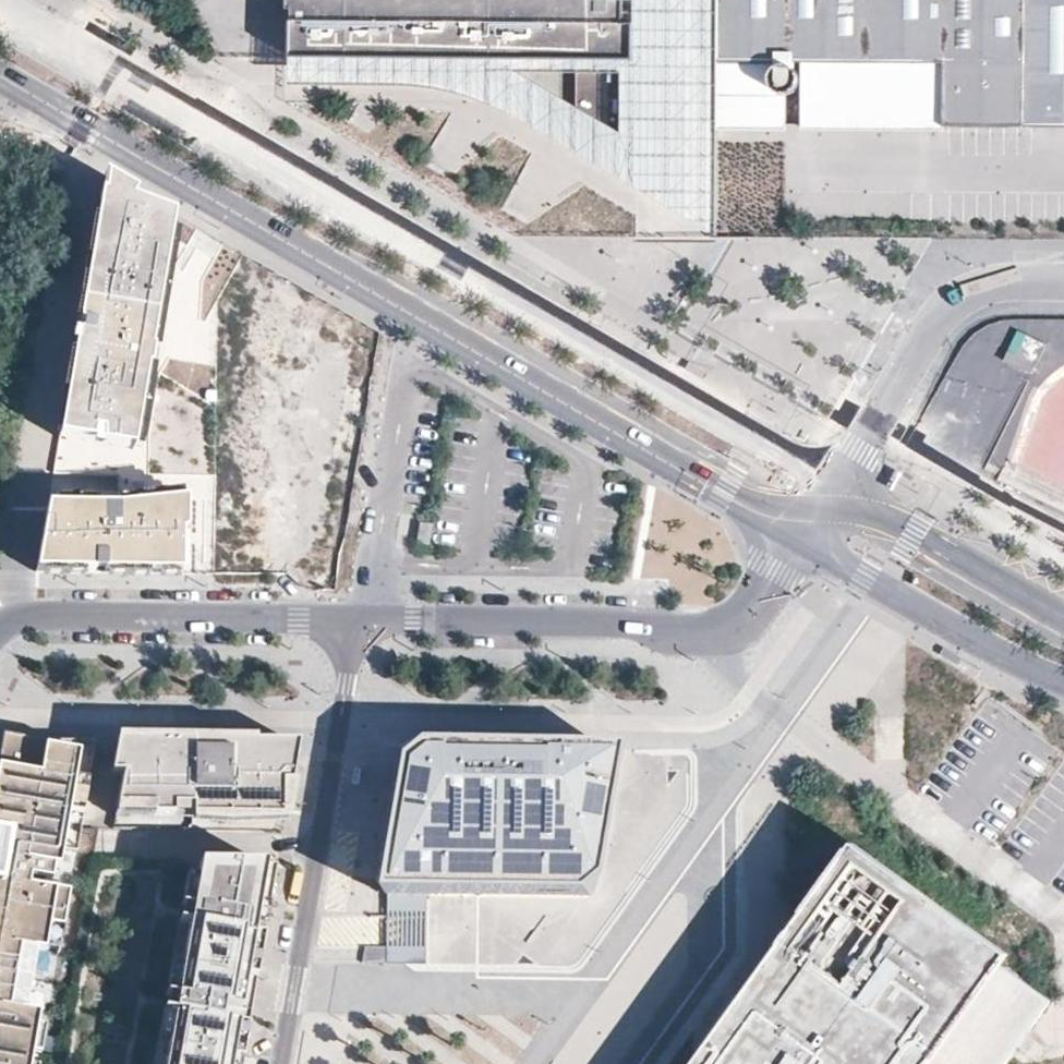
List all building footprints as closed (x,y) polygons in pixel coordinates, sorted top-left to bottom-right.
[(304,61),(634,58),(634,29),(615,29),(615,0),(605,0),(605,6),(573,7),(573,0),(303,0),(304,61)] [(304,61),(304,93),(438,93),(499,110),(678,203),(717,227),(719,124),(720,62),(720,0),(634,0),(634,29),(634,58),(304,61)] [(808,63),(946,65),(1024,66),(1025,127),(1063,127),(1063,0),(720,0),(720,62),(789,63),(808,63)] [(788,125),(789,63),(720,62),(719,124),(788,125)] [(945,127),(946,65),(808,63),(807,125),(945,127)] [(1024,66),(946,65),(945,127),(1025,127),(1024,66)] [(949,132),(950,181),(999,180),(998,131),(949,132)] [(117,178),(72,440),(148,456),(186,219),(145,203),(149,196),(117,178)] [(186,229),(166,355),(207,361),(214,321),(184,316),(188,292),(207,295),(216,234),(186,229)] [(1020,331),(1006,360),(1033,373),(1047,344),(1020,331)] [(59,510),(48,579),(195,580),(198,504),(130,512),(59,510)] [(6,741),(0,777),(0,1063),(39,1063),(95,742),(6,741)] [(222,743),(127,742),(114,816),(285,818),(298,744),(222,743)] [(608,886),(630,755),(433,752),(412,769),(388,900),(589,900),(608,886)] [(1051,1001),(849,855),(699,1063),(1006,1063),(1024,1039),(1051,1001)] [(242,1010),(251,1011),(256,986),(260,963),(250,962),(260,907),(269,908),(277,864),(200,862),(197,880),(191,909),(181,907),(178,923),(189,924),(181,970),(176,998),(166,996),(163,1012),(173,1013),(168,1043),(164,1063),(232,1063),(242,1010)] [(186,878),(181,907),(191,909),(197,880),(186,878)] [(260,907),(250,962),(260,963),(263,945),(269,908),(260,907)] [(426,963),(426,947),(365,947),(362,963),(426,963)] [(181,970),(170,968),(166,996),(176,998),(181,970)] [(232,1063),(242,1063),(251,1011),(242,1010),(232,1063)] [(173,1013),(163,1012),(158,1041),(168,1043),(173,1013)]
